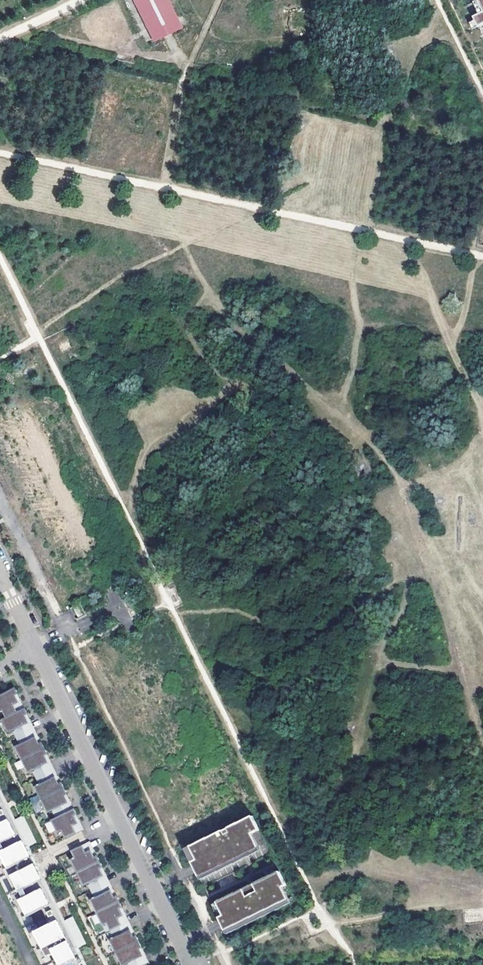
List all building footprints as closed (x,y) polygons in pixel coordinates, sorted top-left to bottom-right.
[(149,30),(175,17),(167,0),(133,0),(149,30)] [(476,3),(472,5),(477,18),(482,16),(476,3)] [(476,29),(480,27),(482,26),(482,15),(482,16),(477,18),(472,20),(475,27),(476,29)] [(180,26),(175,17),(149,30),(153,39),(180,26)] [(472,20),(466,23),(469,30),(475,27),(472,20)] [(74,608),(78,617),(84,614),(79,606),(74,608)] [(0,695),(0,712),(3,710),(6,717),(22,709),(15,695),(18,693),(15,688),(0,695)] [(19,697),(18,693),(15,695),(22,709),(25,708),(19,697)] [(22,709),(6,717),(2,719),(9,733),(13,731),(16,738),(32,730),(25,715),(28,714),(25,708),(22,709)] [(30,718),(28,714),(25,715),(32,730),(35,728),(30,718)] [(39,744),(42,742),(35,728),(32,730),(39,744)] [(32,730),(16,738),(20,744),(16,746),(22,759),(26,757),(45,748),(42,742),(39,744),(32,730)] [(48,754),(45,748),(26,757),(33,771),(29,773),(32,780),(52,770),(45,756),(48,754)] [(45,756),(52,770),(55,768),(49,757),(48,754),(45,756)] [(58,784),(61,782),(55,768),(52,770),(58,784)] [(52,770),(32,780),(41,800),(46,798),(64,788),(61,782),(58,784),(52,770)] [(42,964),(86,964),(78,947),(65,920),(30,846),(17,818),(0,782),(0,880),(42,964)] [(49,805),(45,807),(51,820),(55,818),(71,810),(64,796),(67,794),(64,788),(46,798),(49,805)] [(38,794),(29,798),(35,813),(44,810),(38,794)] [(74,808),(67,794),(64,796),(71,810),(74,808)] [(71,810),(55,818),(65,838),(81,830),(74,816),(77,814),(74,808),(71,810)] [(84,829),(77,814),(74,816),(81,830),(84,829)] [(25,815),(17,818),(30,846),(37,842),(25,815)] [(196,859),(192,861),(198,875),(259,846),(252,832),(260,829),(253,815),(190,846),(196,859)] [(94,857),(87,842),(71,850),(75,858),(71,860),(77,873),(100,861),(97,856),(94,857)] [(190,846),(185,848),(192,861),(196,859),(190,846)] [(259,846),(198,875),(200,879),(261,849),(259,846)] [(103,867),(100,861),(77,873),(84,886),(88,884),(91,891),(107,883),(100,869),(103,867)] [(110,881),(103,867),(100,869),(107,883),(110,881)] [(219,916),(225,930),(289,898),(283,886),(287,885),(280,871),(217,901),(224,914),(219,916)] [(117,896),(110,881),(107,883),(114,897),(117,896)] [(107,883),(91,891),(87,893),(97,913),(120,901),(117,896),(114,897),(107,883)] [(225,930),(227,933),(291,902),(289,898),(225,930)] [(120,901),(97,913),(100,920),(104,918),(110,931),(127,923),(120,909),(123,907),(120,901)] [(212,904),(219,916),(224,914),(217,901),(212,904)] [(129,921),(123,907),(120,909),(127,923),(129,921)] [(73,916),(65,920),(78,947),(86,944),(73,916)] [(133,937),(136,936),(129,921),(127,923),(133,937)] [(127,923),(110,931),(111,932),(107,934),(116,953),(139,942),(136,936),(133,937),(127,923)] [(139,942),(116,953),(120,960),(124,958),(127,964),(142,964),(146,963),(139,949),(142,947),(139,942)] [(149,962),(142,947),(139,949),(146,963),(149,962)]
